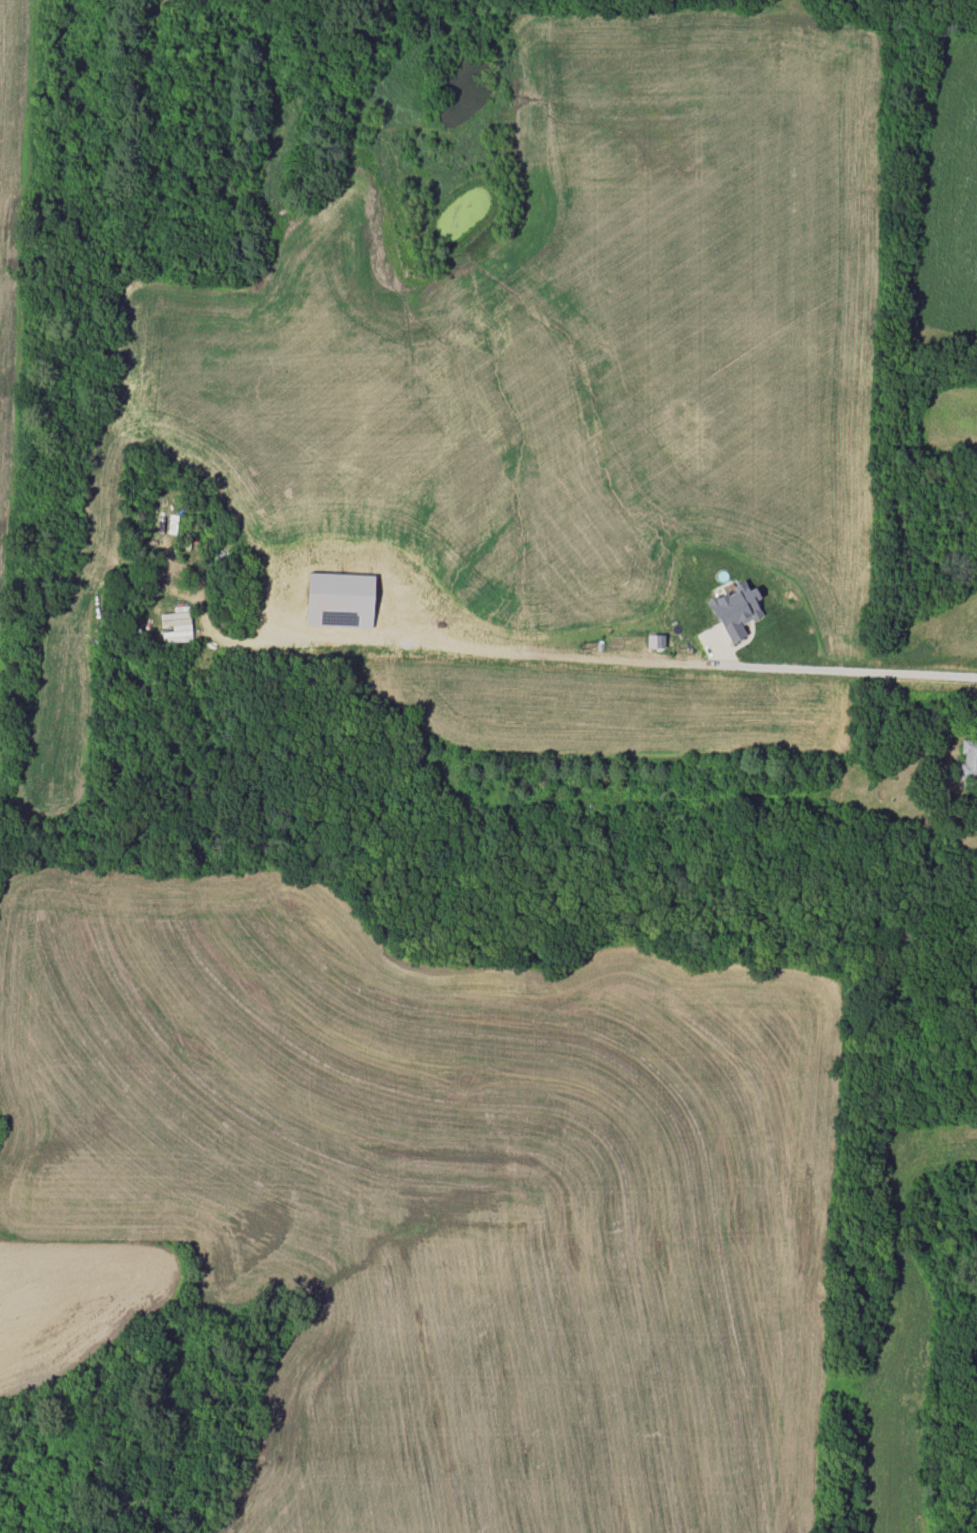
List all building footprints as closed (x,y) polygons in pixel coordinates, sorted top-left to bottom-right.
[(372,628),(374,575),(308,573),(306,626),(372,628)] [(730,644),(746,636),(741,625),(762,615),(755,601),(760,598),(754,587),(748,590),(744,580),(731,586),(733,589),(708,602),(730,644)] [(664,635),(648,635),(647,648),(664,648),(664,635)] [(961,753),(964,753),(964,763),(960,763),(960,779),(976,779),(976,739),(961,739),(961,753)]
